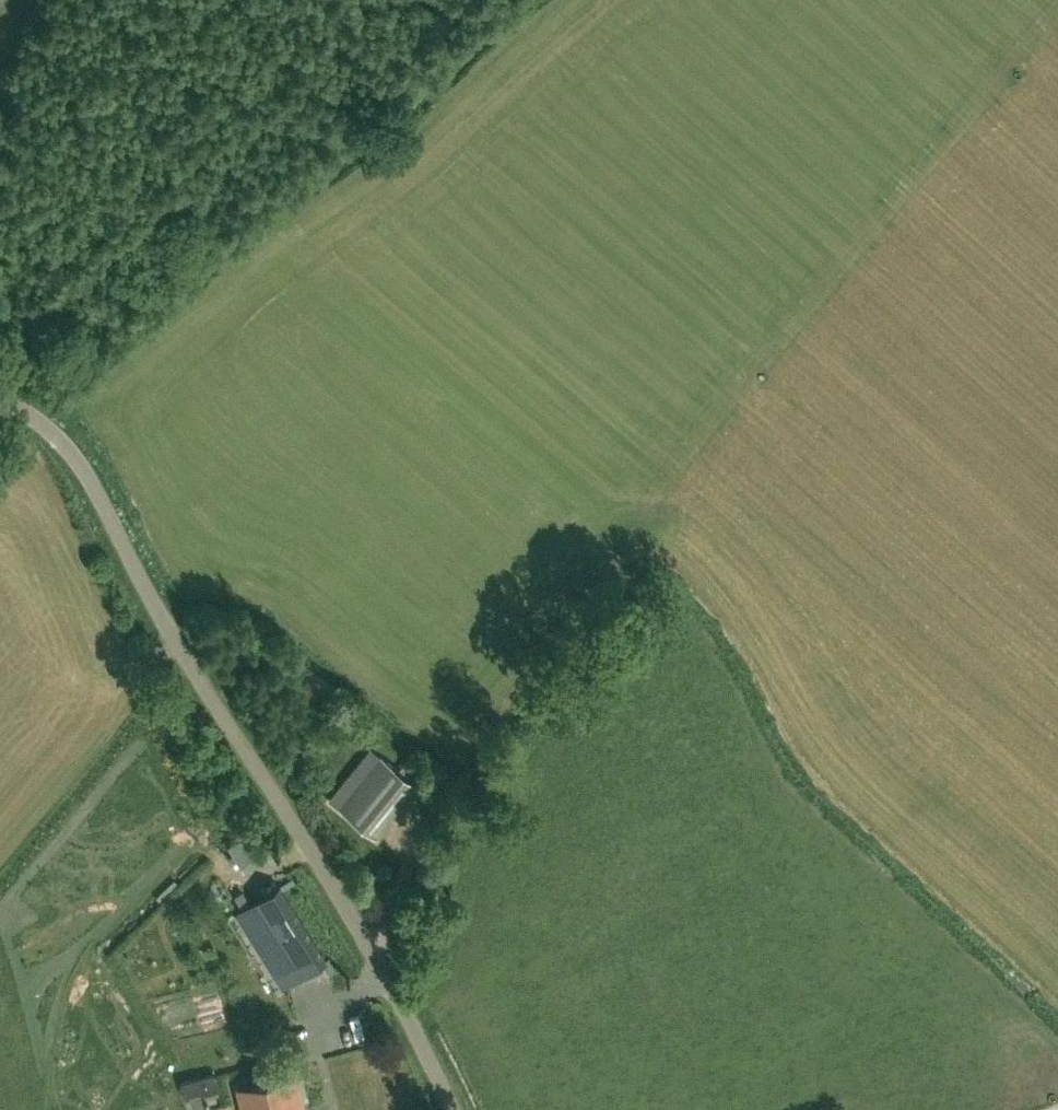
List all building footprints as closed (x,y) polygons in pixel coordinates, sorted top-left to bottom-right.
[(380,755),(338,807),(374,835),(416,783),(380,755)] [(288,983),(326,959),(279,884),(241,908),(288,983)] [(215,1073),(204,1076),(207,1090),(218,1087),(215,1073)] [(294,1075),(239,1090),(244,1109),(303,1109),(294,1075)]
